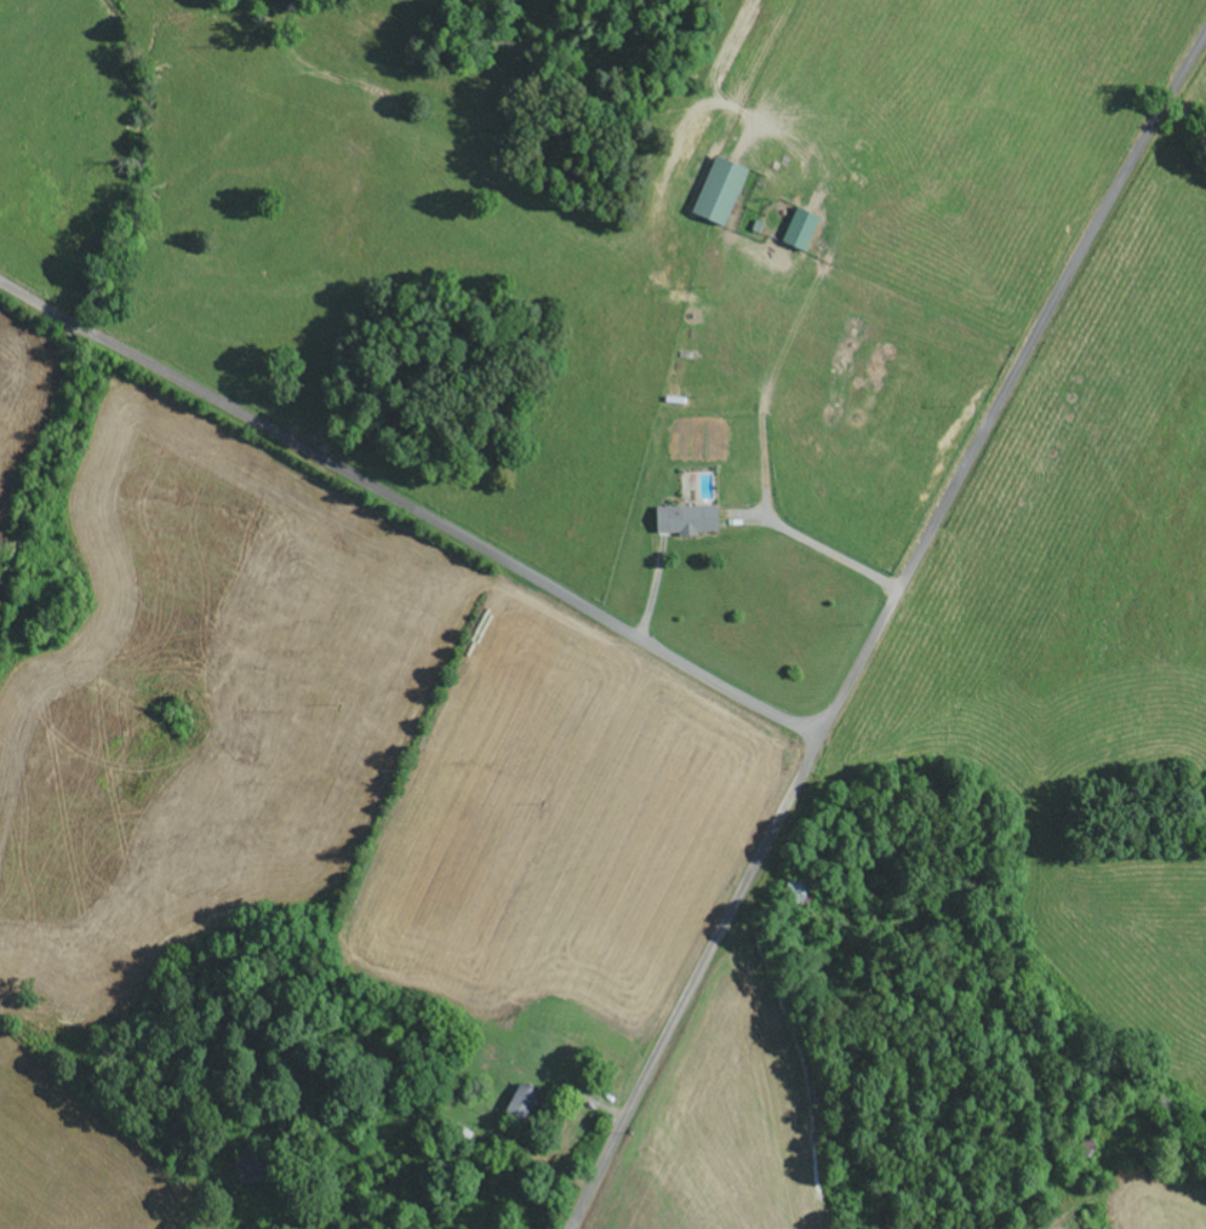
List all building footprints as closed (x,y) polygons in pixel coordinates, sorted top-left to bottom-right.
[(743,172),(710,159),(686,216),(719,230),(743,172)] [(803,255),(815,220),(790,211),(777,246),(803,255)] [(649,510),(650,537),(711,535),(710,508),(649,510)]
